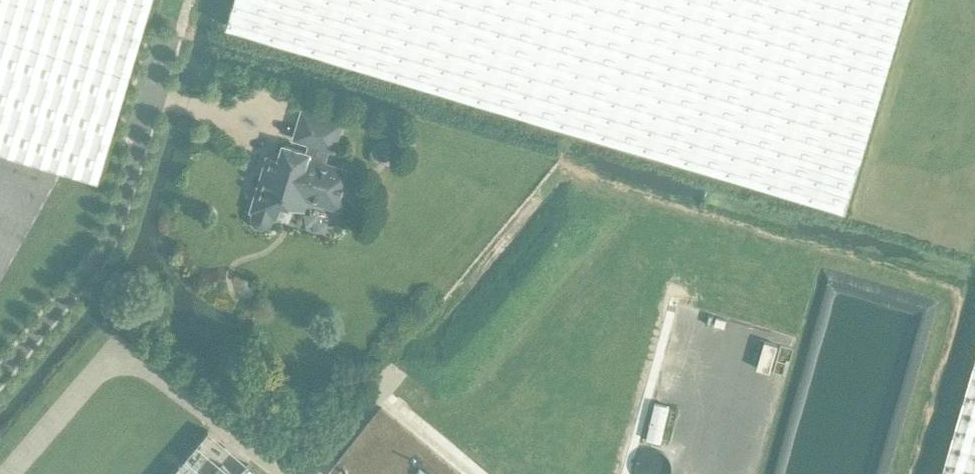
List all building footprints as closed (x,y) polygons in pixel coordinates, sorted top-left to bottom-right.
[(98,178),(152,0),(0,0),(0,149),(98,178)] [(907,0),(240,0),(233,24),(534,113),(845,206),(907,0)] [(268,156),(248,222),(294,236),(306,197),(339,207),(350,170),(322,162),(327,146),(333,148),(341,121),(303,110),(295,137),(311,141),(308,151),(283,144),(279,159),(268,156)] [(943,473),(974,473),(974,367),(943,473)] [(332,460),(349,473),(461,473),(379,405),(332,460)] [(247,463),(238,473),(260,473),(247,463)] [(233,473),(223,464),(214,473),(232,473),(233,473)]
